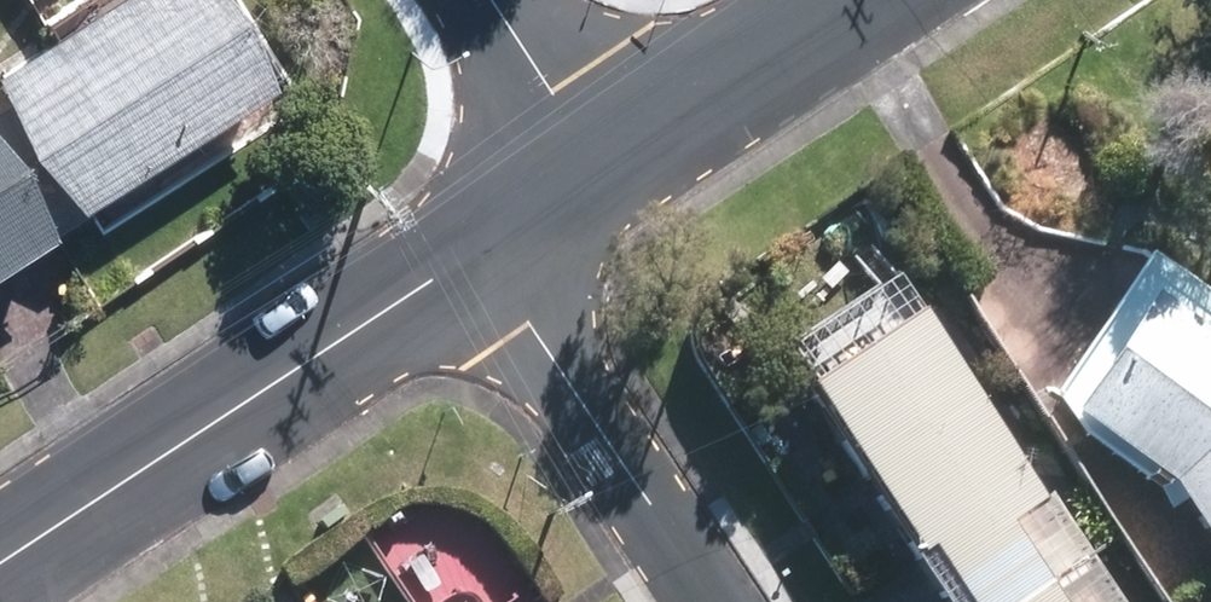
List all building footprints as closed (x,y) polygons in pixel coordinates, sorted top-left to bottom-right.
[(9,73),(82,190),(263,77),(215,0),(126,0),(9,73)] [(43,225),(0,160),(0,253),(43,225)] [(1154,262),(1061,397),(1075,411),(1079,414),(1179,483),(1210,529),(1210,301),(1154,262)] [(788,356),(952,601),(1103,601),(893,286),(788,356)]
